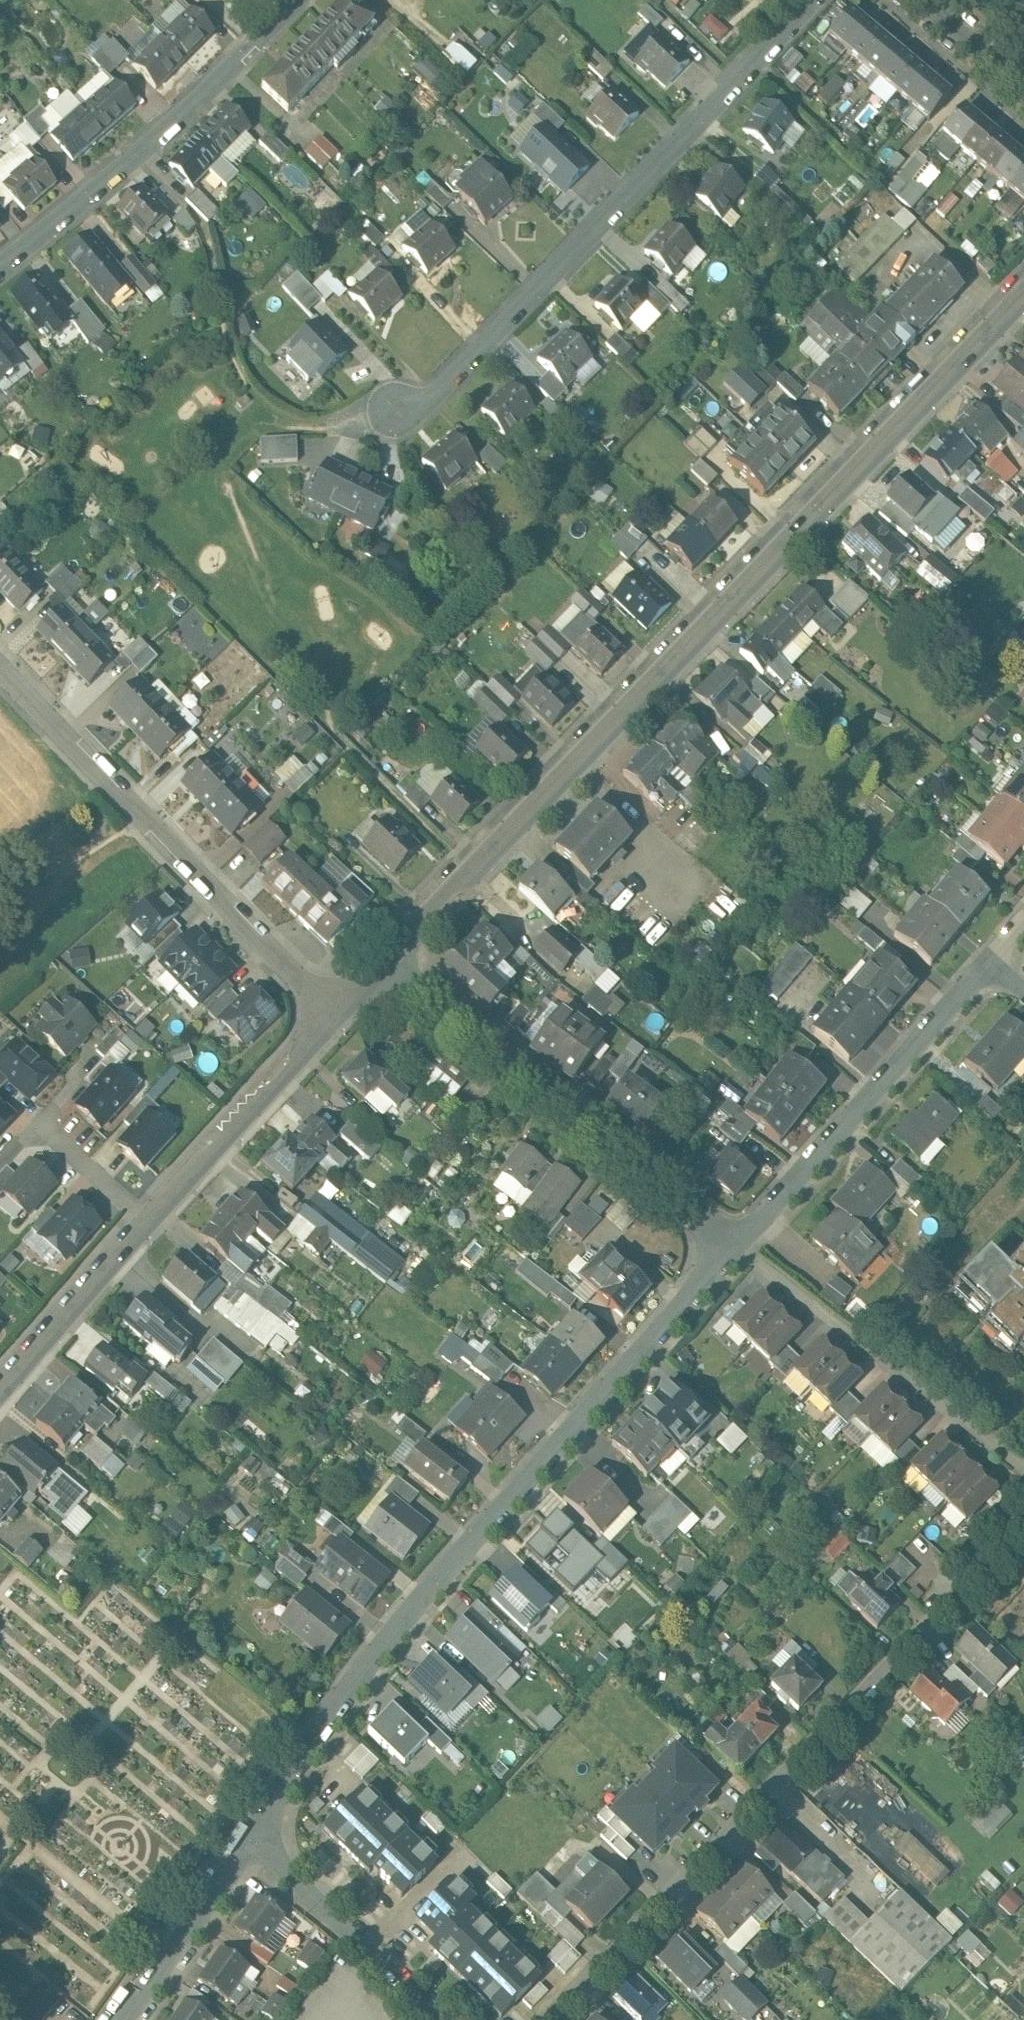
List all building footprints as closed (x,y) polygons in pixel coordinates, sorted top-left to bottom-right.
[(305,42),(331,67),(373,22),(350,0),(345,0),(305,42)] [(494,0),(490,0),(485,5),(499,19),(506,12),(494,0)] [(526,0),(520,0),(517,3),(526,10),(531,5),(526,0)] [(663,21),(646,5),(638,13),(654,29),(663,21)] [(706,20),(691,6),(684,13),(698,28),(706,20)] [(191,9),(162,38),(163,38),(185,60),(214,32),(191,9)] [(851,11),(829,36),(846,51),(868,25),(851,11)] [(710,15),(702,25),(722,40),(729,30),(710,15)] [(885,39),(868,25),(846,51),(863,65),(885,39)] [(487,38),(479,31),(473,37),(486,50),(495,41),(489,35),(487,38)] [(689,62),(661,35),(635,62),(645,72),(647,70),(665,87),(689,62)] [(162,38),(148,52),(133,66),(156,89),(185,60),(163,38),(162,38)] [(885,39),(863,65),(879,79),(901,53),(885,39)] [(305,42),(262,87),(288,112),(331,67),(305,42)] [(507,44),(501,49),(508,56),(514,51),(507,44)] [(484,57),(473,47),(466,54),(477,64),(484,57)] [(466,54),(461,50),(452,59),(467,74),(477,64),(466,54)] [(614,71),(592,50),(583,60),(604,81),(614,71)] [(117,68),(101,51),(92,59),(104,72),(108,77),(117,68)] [(901,53),(879,79),(896,93),(917,67),(901,53)] [(429,86),(442,75),(426,56),(413,66),(429,86)] [(787,59),(776,69),(788,81),(791,78),(806,92),(813,85),(787,59)] [(513,76),(502,65),(495,73),(506,83),(513,76)] [(917,67),(896,93),(912,107),(934,81),(917,67)] [(108,77),(104,72),(74,99),(104,133),(134,107),(108,77)] [(934,81),(912,107),(929,121),(951,96),(934,81)] [(832,82),(819,97),(827,104),(840,89),(832,82)] [(638,115),(612,90),(587,117),(597,127),(599,124),(615,139),(638,115)] [(74,99),(69,93),(51,109),(65,124),(52,136),(73,161),(104,134),(103,133),(104,133),(74,99)] [(792,123),(765,103),(743,132),(773,154),(782,142),(779,141),(792,123)] [(51,109),(47,113),(41,106),(35,111),(51,130),(49,132),(51,135),(52,136),(65,124),(51,109)] [(567,124),(547,106),(538,115),(558,133),(567,124)] [(249,130),(227,108),(198,137),(221,159),(249,130)] [(965,108),(943,134),(947,137),(936,151),(949,162),(949,161),(960,148),(960,149),(961,149),(960,148),(982,123),(983,123),(965,108)] [(51,130),(35,111),(23,120),(39,140),(49,132),(51,130)] [(983,123),(982,123),(961,149),(977,163),(999,137),(983,123)] [(289,153),(268,133),(259,143),(279,163),(289,153)] [(198,137),(170,165),(192,188),(209,171),(226,188),(238,176),(221,159),(198,137)] [(338,153),(321,137),(313,145),(330,161),(338,153)] [(999,137),(977,163),(993,177),(1015,151),(999,137)] [(561,143),(536,169),(546,180),(548,177),(564,192),(587,168),(561,143)] [(524,146),(510,159),(517,166),(531,153),(524,146)] [(993,177),(1010,191),(1023,174),(1023,158),(1015,151),(993,177)] [(896,154),(880,172),(889,180),(905,162),(896,154)] [(924,167),(914,159),(897,179),(907,187),(924,167)] [(35,160),(3,187),(24,211),(55,184),(35,160)] [(743,189),(716,167),(692,197),(721,221),(730,210),(728,208),(743,189)] [(780,182),(764,167),(755,177),(757,179),(770,192),(771,192),(780,182)] [(512,199),(489,173),(473,187),(471,185),(460,195),(485,223),(512,199)] [(1010,191),(1023,203),(1023,174),(1010,191)] [(770,192),(757,179),(747,189),(764,205),(774,195),(771,192),(770,192)] [(453,202),(432,182),(423,191),(443,211),(453,202)] [(168,217),(140,188),(117,210),(145,239),(168,217)] [(218,214),(196,191),(186,201),(208,224),(218,214)] [(959,198),(946,213),(955,221),(963,211),(968,205),(959,198)] [(196,228),(185,213),(184,211),(173,222),(187,236),(196,228)] [(955,221),(952,224),(959,231),(970,218),(963,211),(955,221)] [(904,235),(887,218),(877,228),(894,244),(904,235)] [(384,240),(366,221),(358,230),(376,248),(384,240)] [(431,225),(415,240),(413,237),(402,247),(427,275),(454,250),(431,225)] [(694,248),(668,226),(644,254),(673,278),(682,267),(680,265),(694,248)] [(894,244),(877,228),(862,243),(880,260),(894,244)] [(133,287),(90,235),(65,256),(107,308),(133,287)] [(862,243),(848,258),(865,275),(880,260),(862,243)] [(995,268),(984,257),(976,265),(987,276),(995,268)] [(865,275),(848,258),(838,268),(856,284),(865,275)] [(155,287),(132,260),(122,268),(145,295),(155,287)] [(963,290),(934,261),(908,287),(939,316),(951,303),(950,302),(963,290)] [(378,273),(362,288),(360,285),(349,295),(374,322),(401,298),(378,273)] [(74,326),(39,277),(13,296),(48,344),(74,326)] [(633,293),(620,281),(595,307),(622,332),(632,322),(630,320),(645,304),(633,293)] [(655,291),(644,282),(633,293),(645,304),(659,318),(671,307),(655,291)] [(688,305),(664,282),(655,291),(671,307),(679,315),(688,305)] [(939,316),(908,287),(883,313),(913,341),(925,329),(926,329),(939,316)] [(327,305),(311,288),(302,297),(317,313),(327,305)] [(861,315),(840,296),(832,303),(853,323),(861,315)] [(100,326),(80,303),(70,311),(89,335),(100,326)] [(853,323),(832,303),(802,333),(815,346),(832,363),(864,393),(866,390),(868,392),(892,366),(890,364),(902,352),(904,353),(914,343),(913,341),(883,313),(882,312),(873,322),(872,322),(863,332),(863,331),(863,332),(853,323)] [(255,333),(249,319),(239,323),(246,337),(255,333)] [(346,354),(317,324),(290,350),(301,362),(296,367),(313,385),(321,378),(346,354)] [(567,335),(538,361),(564,389),(575,379),(572,377),(590,360),(567,335)] [(631,352),(615,336),(606,346),(621,362),(631,352)] [(0,337),(0,385),(24,367),(0,337)] [(213,337),(199,342),(202,350),(216,346),(213,337)] [(43,367),(28,346),(17,355),(32,375),(43,367)] [(994,387),(1004,396),(1004,395),(1023,411),(1023,410),(1023,366),(1018,361),(1017,359),(994,387)] [(832,363),(807,389),(838,418),(864,393),(832,363)] [(776,383),(757,365),(746,376),(767,395),(777,384),(776,383)] [(804,393),(784,374),(776,383),(777,384),(795,402),(804,393)] [(566,401),(550,386),(542,395),(548,400),(558,410),(566,401)] [(511,387),(482,412),(507,441),(517,431),(515,429),(534,413),(511,387)] [(1023,411),(1004,395),(1004,396),(994,408),(1013,423),(1023,411)] [(558,410),(548,400),(539,408),(555,424),(563,415),(558,410)] [(1008,437),(975,406),(973,408),(970,406),(962,414),(964,417),(950,433),(973,455),(981,447),(990,456),(1008,437)] [(814,444),(780,412),(755,438),(789,470),(814,444)] [(717,444),(700,427),(683,444),(701,461),(717,444)] [(37,456),(48,456),(48,431),(30,430),(30,446),(38,446),(37,456)] [(1022,431),(1012,443),(1023,454),(1023,433),(1022,431)] [(950,433),(935,448),(932,445),(924,454),(927,457),(925,459),(948,481),(953,476),(960,482),(962,479),(965,481),(974,471),(966,462),(973,455),(950,433)] [(261,463),(297,463),(297,437),(260,438),(261,463)] [(454,437),(422,463),(446,492),(458,481),(457,479),(475,463),(454,437)] [(789,470),(755,438),(730,464),(763,496),(789,470)] [(506,465),(489,448),(479,458),(496,475),(506,465)] [(998,454),(985,467),(999,479),(1011,466),(998,454)] [(718,477),(701,461),(691,471),(708,487),(718,477)] [(359,480),(327,464),(310,500),(327,508),(329,506),(343,513),(359,480)] [(908,476),(887,499),(913,524),(935,500),(908,476)] [(390,495),(359,480),(343,513),(357,520),(356,522),(373,531),(390,495)] [(994,513),(967,490),(957,501),(965,507),(970,511),(973,513),(985,524),(994,513)] [(736,525),(711,502),(689,525),(714,548),(736,525)] [(0,506),(0,521),(9,514),(1,505),(0,506)] [(957,505),(950,514),(956,519),(958,516),(966,522),(973,513),(970,511),(965,507),(963,509),(957,505)] [(689,525),(679,515),(667,526),(678,536),(667,548),(691,571),(714,548),(689,525)] [(906,555),(869,518),(843,545),(856,558),(847,567),(857,576),(866,567),(880,582),(906,555)] [(647,540),(629,523),(619,534),(637,550),(647,540)] [(637,550),(619,534),(610,544),(628,560),(637,550)] [(15,564),(0,548),(0,577),(15,564)] [(958,581),(930,558),(921,569),(948,592),(958,581)] [(15,564),(0,577),(0,594),(19,615),(43,594),(15,564)] [(63,568),(45,585),(56,595),(73,579),(63,568)] [(671,605),(638,574),(614,599),(647,630),(671,605)] [(73,579),(56,595),(66,606),(83,589),(73,579)] [(849,582),(829,603),(836,610),(848,621),(869,599),(849,582)] [(825,610),(802,588),(778,613),(800,635),(812,622),(831,640),(842,627),(824,610),(825,610)] [(604,612),(583,592),(577,598),(583,604),(580,608),(594,622),(604,612)] [(178,623),(201,655),(221,640),(197,608),(178,623)] [(79,627),(62,609),(37,632),(63,660),(88,636),(91,633),(83,624),(79,627)] [(778,613),(754,638),(776,660),(778,658),(800,635),(778,613)] [(575,651),(601,677),(624,653),(597,628),(575,651)] [(88,636),(63,660),(90,687),(114,664),(88,636)] [(754,638),(740,652),(763,674),(767,670),(783,684),(794,673),(778,658),(776,660),(754,638)] [(139,640),(122,656),(132,666),(149,650),(139,640)] [(149,650),(132,666),(141,675),(158,659),(149,650)] [(746,691),(723,670),(698,697),(721,719),(724,716),(740,731),(763,708),(746,691)] [(507,689),(492,674),(482,684),(487,688),(497,698),(507,689)] [(574,705),(544,676),(522,699),(552,728),(574,705)] [(841,694),(821,677),(812,688),(828,701),(833,705),(841,694)] [(775,695),(756,679),(746,691),(763,708),(764,707),(775,695)] [(140,681),(110,709),(135,735),(165,707),(140,681)] [(479,682),(467,695),(474,702),(487,688),(482,684),(479,682)] [(497,698),(487,688),(474,702),(473,703),(484,714),(489,710),(503,723),(513,713),(497,698)] [(812,688),(797,706),(813,719),(828,701),(812,688)] [(165,707),(135,735),(160,761),(190,733),(165,707)] [(994,745),(1012,728),(993,709),(988,714),(999,725),(990,733),(982,725),(978,729),(994,745)] [(702,742),(677,718),(651,746),(676,769),(677,769),(690,780),(691,779),(715,754),(702,742)] [(898,724),(888,750),(908,757),(910,749),(933,757),(939,739),(898,724)] [(527,754),(498,727),(476,750),(496,768),(495,770),(504,778),(527,754)] [(216,731),(200,746),(207,753),(223,738),(216,731)] [(771,755),(753,739),(743,750),(758,763),(761,766),(771,755)] [(676,769),(651,746),(624,774),(663,813),(679,797),(684,791),(669,776),(676,769)] [(743,750),(736,758),(734,757),(726,767),(741,781),(758,763),(743,750)] [(211,756),(182,784),(207,810),(236,782),(211,756)] [(304,769),(285,786),(295,796),(313,779),(304,769)] [(704,791),(691,779),(690,780),(677,769),(676,769),(669,776),(684,791),(679,797),(700,817),(713,801),(704,792),(704,791)] [(480,803),(453,778),(435,796),(431,801),(458,826),(480,803)] [(1021,778),(1002,800),(1023,818),(1023,781),(1021,778)] [(435,796),(418,781),(404,797),(420,813),(431,801),(435,796)] [(236,782),(207,810),(232,836),(262,808),(236,782)] [(1002,800),(985,821),(1019,849),(1023,854),(1023,818),(1002,800)] [(596,807),(556,850),(572,865),(589,882),(630,838),(596,807)] [(419,849),(403,834),(408,830),(399,822),(395,826),(388,820),(364,845),(395,875),(419,849)] [(1019,849),(985,821),(969,840),(969,841),(986,854),(992,859),(992,860),(1002,868),(1003,868),(1019,849)] [(273,836),(264,827),(243,848),(260,866),(286,841),(277,831),(273,836)] [(969,840),(963,835),(955,844),(960,848),(978,864),(986,854),(969,841),(969,840)] [(978,864),(960,848),(951,859),(969,874),(978,864)] [(331,898),(289,858),(263,886),(322,942),(331,942),(352,919),(331,898)] [(589,882),(572,865),(564,874),(570,880),(581,890),(589,882)] [(561,889),(539,868),(519,889),(554,922),(574,902),(574,901),(561,889)] [(989,898),(956,871),(928,905),(960,932),(989,898)] [(374,896),(352,876),(343,886),(364,906),(374,896)] [(581,890),(570,880),(561,889),(574,901),(574,902),(586,914),(595,904),(581,890)] [(364,906),(343,886),(331,898),(352,919),(364,906)] [(854,889),(840,905),(858,920),(872,904),(854,889)] [(160,896),(128,926),(127,926),(146,946),(172,921),(178,915),(178,916),(179,915),(160,895),(159,895),(160,896)] [(928,905),(923,901),(894,936),(931,967),(960,932),(928,905)] [(172,921),(146,946),(155,955),(179,932),(181,930),(172,921)] [(884,944),(866,928),(858,937),(876,953),(884,944)] [(511,954),(484,929),(463,951),(502,987),(512,976),(501,965),(511,954)] [(155,955),(153,957),(161,966),(187,941),(179,932),(155,955)] [(187,941),(161,966),(181,986),(215,953),(196,932),(187,941)] [(552,933),(537,950),(561,972),(572,959),(597,982),(607,970),(582,947),(575,954),(552,933)] [(796,945),(761,987),(777,1000),(812,958),(796,945)] [(507,993),(462,951),(443,972),(488,1013),(507,993)] [(234,973),(215,953),(181,986),(200,1006),(226,981),(234,973)] [(915,985),(880,956),(851,991),(885,1020),(915,985)] [(226,981),(200,1006),(208,1015),(231,992),(234,990),(226,981)] [(615,1004),(594,987),(582,1000),(603,1018),(615,1004)] [(885,1020),(851,991),(815,1033),(849,1062),(885,1020)] [(231,992),(208,1015),(218,1025),(221,1023),(221,1022),(241,1003),(231,992)] [(241,1003),(221,1022),(221,1023),(244,1046),(276,1016),(252,992),(241,1003)] [(94,1027),(65,1000),(57,1009),(53,1006),(41,1018),(49,1025),(41,1034),(66,1058),(94,1027)] [(520,1005),(504,1023),(514,1032),(517,1029),(531,1014),(520,1005)] [(531,1014),(517,1029),(526,1037),(546,1015),(537,1007),(531,1014)] [(561,1012),(532,1050),(553,1065),(581,1027),(561,1012)] [(980,1050),(979,1049),(967,1063),(998,1091),(1010,1077),(1009,1076),(1023,1059),(1023,1033),(1008,1018),(980,1050)] [(602,1043),(581,1027),(553,1065),(574,1081),(602,1043)] [(116,1029),(96,1052),(104,1060),(109,1054),(125,1037),(116,1029)] [(816,1048),(797,1034),(782,1054),(789,1059),(801,1067),(816,1048)] [(16,1044),(0,1062),(0,1073),(9,1081),(30,1100),(52,1077),(16,1044)] [(471,1077),(434,1047),(424,1059),(461,1090),(471,1077)] [(629,1048),(609,1073),(620,1081),(640,1056),(629,1048)] [(104,1060),(84,1082),(93,1090),(109,1072),(110,1073),(119,1063),(109,1054),(104,1060)] [(408,1098),(365,1058),(350,1074),(350,1073),(342,1081),(349,1087),(382,1118),(393,1107),(396,1110),(408,1098)] [(461,1090),(424,1059),(412,1073),(450,1104),(461,1090)] [(604,1059),(586,1083),(596,1090),(609,1073),(614,1066),(604,1059)] [(801,1067),(789,1059),(767,1086),(802,1114),(825,1086),(801,1067)] [(110,1073),(109,1072),(93,1090),(77,1108),(101,1129),(142,1084),(119,1063),(110,1073)] [(1,1090),(9,1081),(0,1073),(0,1089),(1,1090)] [(662,1105),(628,1080),(617,1094),(620,1096),(612,1107),(643,1130),(662,1105)] [(802,1114),(767,1086),(746,1114),(745,1115),(758,1125),(780,1142),(802,1114)] [(160,1110),(146,1097),(124,1122),(132,1130),(147,1114),(152,1119),(160,1110)] [(934,1097),(917,1115),(914,1112),(891,1137),(916,1159),(933,1139),(937,1143),(958,1119),(934,1097)] [(1002,1113),(985,1098),(976,1108),(993,1123),(1002,1113)] [(13,1118),(0,1106),(0,1133),(13,1118)] [(746,1114),(740,1110),(732,1120),(750,1134),(758,1125),(745,1115),(746,1114)] [(152,1119),(147,1114),(132,1130),(119,1145),(144,1168),(172,1137),(152,1119)] [(732,1120),(729,1118),(719,1131),(740,1147),(750,1134),(732,1120)] [(335,1142),(310,1121),(291,1142),(315,1164),(324,1155),(342,1170),(351,1159),(334,1144),(335,1142)] [(369,1140),(350,1124),(340,1135),(359,1152),(369,1140)] [(369,1140),(359,1152),(369,1161),(380,1148),(370,1139),(369,1140)] [(291,1142),(288,1140),(276,1154),(273,1151),(260,1165),(274,1176),(274,1177),(283,1185),(292,1193),(317,1166),(315,1164),(291,1142)] [(553,1172),(543,1165),(545,1162),(522,1146),(501,1174),(503,1175),(497,1183),(516,1197),(516,1204),(524,1210),(523,1212),(545,1228),(546,1229),(557,1214),(579,1183),(557,1166),(553,1172)] [(753,1174),(727,1154),(708,1180),(734,1199),(753,1174)] [(921,1180),(900,1162),(891,1171),(912,1190),(921,1180)] [(56,1186),(31,1163),(17,1178),(2,1194),(3,1195),(28,1217),(56,1186)] [(883,1180),(866,1165),(831,1203),(840,1212),(861,1231),(896,1193),(883,1180)] [(0,1176),(0,1198),(3,1195),(2,1194),(17,1178),(7,1168),(0,1176)] [(912,1190),(891,1171),(883,1180),(896,1193),(903,1200),(912,1190)] [(269,1217),(241,1193),(221,1215),(249,1239),(256,1231),(272,1246),(285,1232),(268,1217),(269,1217)] [(403,1262),(316,1194),(299,1217),(318,1232),(357,1262),(357,1263),(386,1285),(403,1262)] [(59,1218),(40,1239),(65,1261),(99,1224),(74,1201),(59,1218)] [(602,1221),(581,1205),(568,1222),(564,1226),(582,1242),(602,1221)] [(50,1210),(31,1231),(40,1239),(59,1218),(50,1210)] [(861,1231),(840,1212),(813,1241),(854,1279),(881,1249),(861,1231)] [(557,1214),(546,1229),(545,1228),(540,1234),(552,1243),(564,1226),(568,1222),(557,1214)] [(249,1239),(221,1215),(201,1238),(229,1262),(245,1276),(258,1262),(241,1248),(249,1239)] [(318,1232),(299,1217),(285,1233),(303,1248),(305,1246),(318,1232)] [(357,1262),(318,1232),(305,1246),(319,1257),(325,1249),(332,1255),(334,1254),(352,1268),(357,1263),(357,1262)] [(649,1290),(607,1252),(581,1282),(623,1319),(649,1290)] [(224,1288),(186,1254),(162,1281),(200,1315),(224,1288)] [(1008,1273),(989,1255),(955,1291),(983,1318),(990,1311),(995,1316),(981,1331),(1009,1359),(1017,1351),(1016,1351),(1023,1343),(1023,1256),(1008,1273)] [(578,1301),(526,1261),(516,1273),(548,1299),(551,1295),(570,1310),(578,1301)] [(842,1306),(853,1287),(834,1276),(823,1295),(842,1306)] [(292,1306),(268,1288),(265,1292),(252,1280),(249,1284),(242,1279),(235,1287),(279,1322),(292,1306)] [(268,1315),(233,1286),(215,1309),(225,1317),(224,1317),(251,1338),(268,1315)] [(152,1292),(128,1320),(175,1359),(193,1336),(177,1323),(182,1317),(152,1292)] [(748,1310),(733,1326),(733,1327),(751,1344),(782,1312),(763,1295),(748,1310)] [(740,1302),(723,1319),(732,1328),(733,1327),(733,1326),(748,1310),(740,1302)] [(782,1312),(751,1344),(769,1362),(770,1362),(786,1346),(801,1330),(782,1312)] [(268,1315),(251,1338),(266,1349),(284,1326),(268,1315)] [(602,1343),(575,1319),(553,1343),(580,1367),(602,1343)] [(481,1354),(488,1344),(476,1336),(469,1346),(481,1354)] [(241,1364),(213,1341),(196,1360),(224,1384),(241,1364)] [(803,1363),(793,1373),(794,1373),(812,1391),(843,1359),(824,1341),(803,1363)] [(580,1367),(553,1343),(524,1375),(551,1399),(580,1367)] [(480,1357),(465,1345),(458,1355),(472,1367),(480,1357)] [(514,1367),(491,1346),(480,1357),(505,1377),(514,1367)] [(786,1346),(770,1362),(769,1362),(768,1363),(778,1372),(794,1354),(786,1346)] [(140,1378),(104,1348),(86,1370),(114,1393),(107,1400),(120,1411),(131,1398),(132,1398),(144,1384),(146,1382),(140,1378)] [(378,1375),(385,1365),(370,1353),(362,1363),(378,1375)] [(794,1354),(778,1372),(787,1380),(794,1373),(793,1373),(803,1363),(794,1354)] [(505,1377),(480,1357),(472,1367),(471,1368),(496,1387),(505,1377)] [(843,1359),(812,1391),(830,1408),(831,1409),(846,1392),(861,1377),(843,1359)] [(172,1390),(146,1370),(140,1378),(146,1382),(144,1384),(164,1400),(172,1390)] [(105,1412),(72,1385),(56,1404),(85,1427),(89,1431),(105,1412)] [(708,1423),(670,1386),(640,1417),(675,1450),(678,1454),(708,1423)] [(864,1409),(854,1419),(854,1420),(872,1437),(903,1406),(884,1388),(864,1409)] [(492,1389),(456,1430),(488,1458),(524,1418),(492,1389)] [(195,1408),(172,1390),(164,1400),(183,1415),(187,1418),(195,1408)] [(846,1392),(831,1409),(830,1408),(829,1409),(838,1418),(855,1401),(846,1392)] [(27,1394),(17,1409),(32,1418),(42,1403),(27,1394)] [(855,1401),(838,1418),(847,1427),(854,1420),(854,1419),(864,1409),(855,1401)] [(85,1427),(56,1404),(36,1427),(65,1450),(70,1444),(74,1448),(82,1439),(77,1435),(85,1427)] [(922,1424),(903,1406),(872,1437),(891,1455),(907,1439),(922,1424)] [(730,1457),(748,1440),(722,1413),(710,1425),(722,1437),(716,1442),(730,1457)] [(675,1450),(640,1417),(612,1446),(647,1479),(675,1450)] [(426,1435),(405,1419),(396,1431),(417,1447),(426,1435)] [(924,1456),(911,1469),(912,1469),(930,1486),(961,1454),(943,1437),(924,1456)] [(113,1455),(95,1439),(83,1453),(101,1469),(113,1455)] [(907,1439),(891,1455),(890,1456),(899,1465),(915,1448),(907,1439)] [(88,1496),(58,1471),(59,1470),(24,1441),(0,1469),(28,1491),(27,1492),(34,1498),(39,1493),(54,1505),(49,1510),(64,1523),(88,1496)] [(467,1481),(422,1447),(404,1470),(449,1504),(467,1481)] [(915,1448),(899,1465),(908,1474),(912,1469),(911,1469),(924,1456),(915,1448)] [(961,1454),(930,1486),(947,1504),(979,1472),(961,1454)] [(979,1472),(947,1504),(966,1522),(997,1490),(979,1472)] [(627,1508),(591,1474),(563,1503),(599,1537),(627,1508)] [(397,1478),(384,1495),(390,1500),(391,1498),(407,1511),(419,1495),(397,1478)] [(0,1482),(0,1524),(5,1518),(12,1523),(18,1516),(11,1511),(21,1499),(0,1482)] [(922,1495),(936,1508),(942,1502),(928,1489),(922,1495)] [(998,1494),(986,1506),(992,1511),(1004,1500),(998,1494)] [(692,1516),(674,1497),(658,1513),(677,1531),(692,1516)] [(407,1511),(391,1498),(390,1500),(366,1530),(404,1560),(429,1528),(407,1511)] [(177,1536),(195,1516),(180,1503),(162,1523),(177,1536)] [(677,1531),(658,1513),(642,1530),(661,1548),(677,1531)] [(332,1518),(323,1529),(339,1542),(345,1547),(354,1535),(332,1518)] [(566,1561),(553,1575),(573,1594),(602,1562),(556,1519),(528,1549),(545,1565),(556,1552),(566,1561)] [(833,1524),(816,1543),(834,1561),(852,1542),(833,1524)] [(83,1553),(65,1537),(48,1556),(66,1572),(83,1553)] [(43,1552),(29,1540),(14,1558),(28,1569),(43,1552)] [(389,1578),(354,1551),(353,1553),(345,1547),(339,1542),(317,1571),(365,1609),(389,1578)] [(314,1566),(288,1544),(278,1555),(284,1560),(284,1559),(305,1577),(314,1566)] [(908,1563),(899,1554),(882,1572),(891,1580),(908,1563)] [(305,1577),(284,1559),(284,1560),(275,1571),(298,1589),(307,1578),(305,1577)] [(908,1563),(891,1580),(900,1588),(917,1571),(908,1563)] [(490,1601),(525,1635),(552,1607),(516,1573),(490,1601)] [(892,1589),(882,1579),(877,1584),(868,1575),(853,1591),(850,1587),(842,1595),(862,1614),(877,1629),(899,1605),(887,1594),(892,1589)] [(566,1603),(539,1578),(530,1587),(556,1613),(566,1603)] [(925,1597),(915,1586),(908,1593),(918,1604),(925,1597)] [(349,1628),(306,1592),(281,1623),(324,1658),(349,1628)] [(472,1613),(446,1640),(493,1685),(519,1658),(472,1613)] [(1016,1666),(976,1628),(954,1651),(976,1673),(990,1686),(992,1685),(1012,1664),(1015,1668),(1016,1666)] [(726,1631),(717,1638),(745,1673),(754,1666),(726,1631)] [(470,1696),(431,1659),(407,1684),(446,1721),(470,1696)] [(821,1688),(794,1662),(771,1685),(780,1694),(777,1698),(785,1706),(789,1702),(798,1711),(821,1688)] [(953,1667),(939,1681),(949,1691),(954,1686),(969,1700),(978,1691),(968,1681),(953,1667)] [(939,1681),(929,1672),(909,1693),(931,1713),(931,1719),(937,1719),(945,1726),(969,1700),(954,1686),(949,1691),(939,1681)] [(990,1686),(976,1673),(968,1681),(978,1691),(987,1699),(996,1689),(992,1685),(990,1686)] [(756,1687),(746,1698),(756,1707),(757,1706),(764,1714),(774,1704),(756,1687)] [(714,1706),(699,1721),(710,1733),(725,1717),(714,1706)] [(764,1714),(757,1706),(756,1707),(736,1728),(761,1751),(777,1733),(767,1723),(770,1719),(764,1714)] [(427,1742),(392,1708),(369,1733),(404,1766),(427,1742)] [(537,1721),(548,1731),(560,1719),(549,1709),(537,1721)] [(416,1731),(441,1755),(451,1745),(426,1721),(416,1731)] [(761,1751),(736,1728),(724,1741),(718,1736),(708,1747),(737,1775),(761,1751)] [(695,1731),(688,1740),(695,1746),(702,1738),(695,1731)] [(1022,1740),(1010,1753),(1023,1767),(1023,1742),(1022,1740)] [(706,1809),(723,1790),(674,1744),(654,1766),(706,1809)] [(360,1746),(344,1763),(352,1771),(368,1754),(360,1746)] [(370,1754),(354,1771),(362,1779),(379,1762),(370,1754)] [(680,1835),(706,1809),(654,1766),(632,1789),(680,1835)] [(369,1785),(324,1830),(368,1875),(413,1830),(369,1785)] [(680,1835),(632,1789),(605,1815),(655,1857),(680,1835)] [(994,1799),(972,1821),(990,1839),(1012,1817),(994,1799)] [(422,1820),(439,1836),(447,1828),(429,1812),(422,1820)] [(844,1879),(784,1822),(761,1846),(762,1847),(779,1864),(821,1903),(844,1879)] [(908,1831),(894,1845),(937,1885),(950,1871),(908,1831)] [(409,1835),(373,1871),(402,1900),(438,1864),(409,1835)] [(779,1864),(762,1847),(754,1854),(772,1871),(779,1864)] [(772,1892),(743,1865),(743,1866),(720,1889),(748,1917),(772,1892)] [(603,1867),(571,1900),(600,1927),(631,1895),(603,1867)] [(487,1883),(505,1900),(512,1891),(495,1875),(487,1883)] [(453,1879),(414,1920),(436,1942),(428,1950),(455,1976),(494,1936),(467,1910),(476,1901),(453,1879)] [(748,1917),(720,1889),(698,1913),(697,1913),(697,1914),(725,1941),(748,1917)] [(998,1903),(1012,1915),(1023,1901),(1010,1889),(998,1903)] [(869,1922),(849,1943),(901,1993),(951,1941),(899,1891),(869,1922)] [(815,1913),(794,1893),(782,1905),(804,1926),(815,1913)] [(285,1917),(256,1897),(246,1913),(256,1920),(274,1933),(285,1917)] [(869,1922),(844,1898),(824,1918),(849,1943),(869,1922)] [(946,1909),(935,1920),(951,1937),(963,1926),(946,1909)] [(274,1933),(256,1920),(246,1913),(235,1929),(254,1942),(263,1949),(274,1933)] [(494,1936),(455,1976),(500,2019),(539,1980),(494,1936)] [(683,1936),(656,1962),(690,1996),(716,1971),(683,1936)] [(330,1952),(312,1941),(300,1960),(317,1971),(330,1952)] [(564,1941),(547,1958),(556,1966),(572,1949),(564,1941)] [(263,1949),(254,1942),(248,1952),(256,1958),(267,1966),(274,1956),(263,1949)] [(746,1968),(722,1943),(714,1953),(737,1977),(746,1968)] [(259,1975),(221,1949),(210,1965),(239,1984),(244,1977),(253,1983),(259,1975)] [(573,1949),(557,1966),(565,1974),(581,1957),(573,1949)] [(239,1984),(210,1965),(199,1981),(228,2000),(237,2006),(248,1990),(239,1984)] [(636,1978),(615,1999),(631,2014),(637,2019),(649,2019),(654,2015),(649,2010),(659,2000),(655,1996),(658,1993),(651,1987),(648,1990),(636,1978)] [(540,1984),(524,2001),(532,2009),(548,1992),(540,1984)] [(277,1992),(264,2011),(278,2019),(282,2019),(293,2003),(277,1992)] [(186,2001),(175,2017),(179,2019),(212,2019),(186,2001)]
